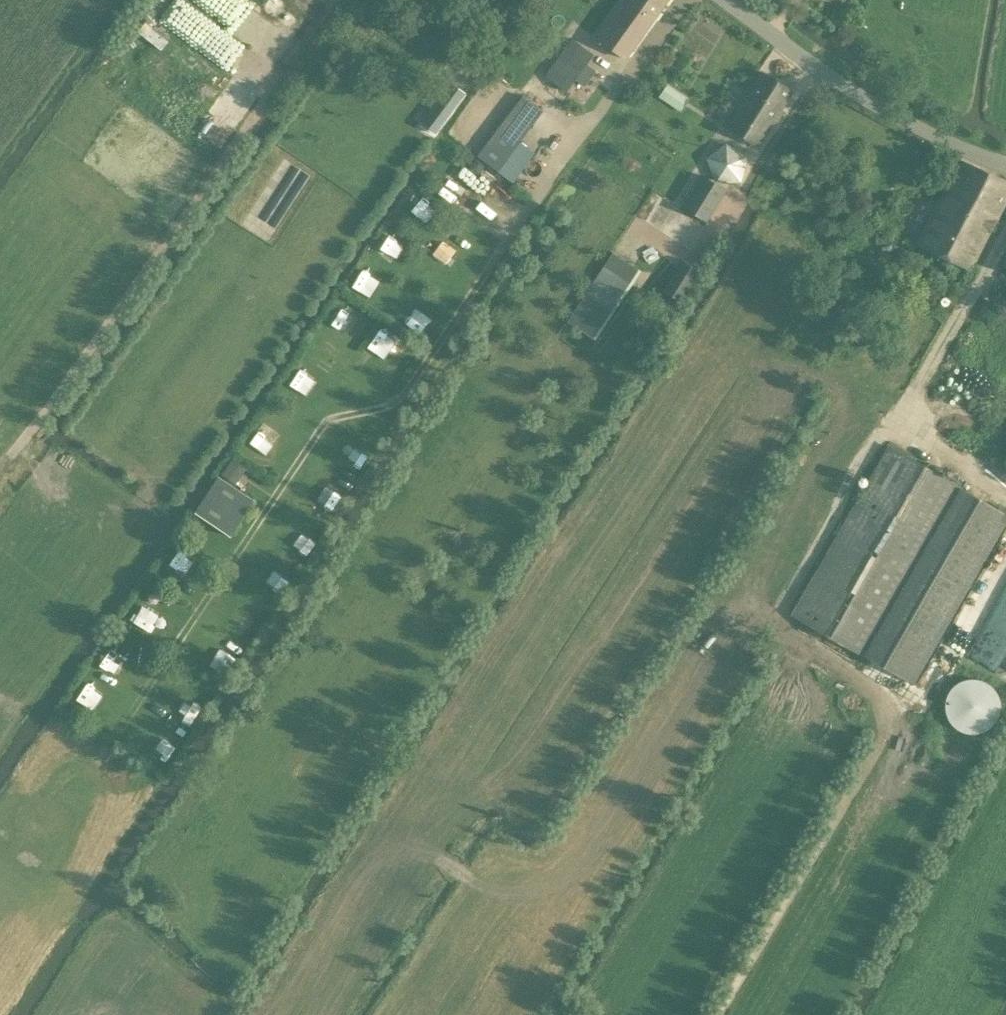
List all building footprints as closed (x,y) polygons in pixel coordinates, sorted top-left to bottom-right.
[(240,29),(257,0),(192,0),(240,29)] [(667,0),(622,0),(596,36),(625,58),(667,0)] [(235,34),(193,5),(173,33),(215,62),(235,34)] [(572,38),(545,75),(566,90),(575,78),(585,86),(596,71),(585,64),(593,54),(572,38)] [(757,145),(791,90),(761,72),(728,126),(757,145)] [(689,97),(667,84),(659,98),(681,111),(689,97)] [(436,113),(445,120),(455,106),(445,99),(441,96),(431,110),(436,113)] [(522,96),(478,156),(513,182),(534,153),(518,141),(542,110),(522,96)] [(725,145),(709,158),(716,181),(740,181),(746,158),(725,145)] [(475,173),(480,173),(484,166),(484,162),(477,156),(468,168),(475,173)] [(1005,200),(1005,180),(961,161),(917,243),(970,269),(1005,200)] [(706,220),(726,189),(703,174),(683,205),(706,220)] [(375,252),(393,262),(402,244),(384,234),(375,252)] [(612,252),(567,321),(594,338),(639,269),(612,252)] [(663,288),(680,299),(699,269),(682,258),(663,288)] [(361,270),(351,285),(369,296),(378,281),(361,270)] [(334,310),(328,320),(344,330),(350,320),(334,310)] [(367,349),(385,357),(394,337),(376,329),(367,349)] [(293,370),(285,383),(310,399),(318,387),(293,370)] [(249,443),(276,460),(285,446),(259,429),(249,443)] [(792,614),(863,653),(913,683),(1005,520),(1005,514),(958,487),(888,446),(792,614)] [(235,482),(245,467),(232,459),(223,473),(235,482)] [(232,533),(254,500),(218,477),(197,509),(232,533)] [(178,549),(168,567),(184,576),(194,559),(178,549)] [(970,657),(1005,675),(1005,595),(984,638),(981,637),(970,657)] [(132,624),(155,630),(160,612),(136,606),(132,624)] [(104,648),(97,664),(118,674),(125,658),(104,648)] [(972,738),(1004,703),(969,671),(937,706),(972,738)] [(86,685),(71,706),(87,717),(102,697),(86,685)]
